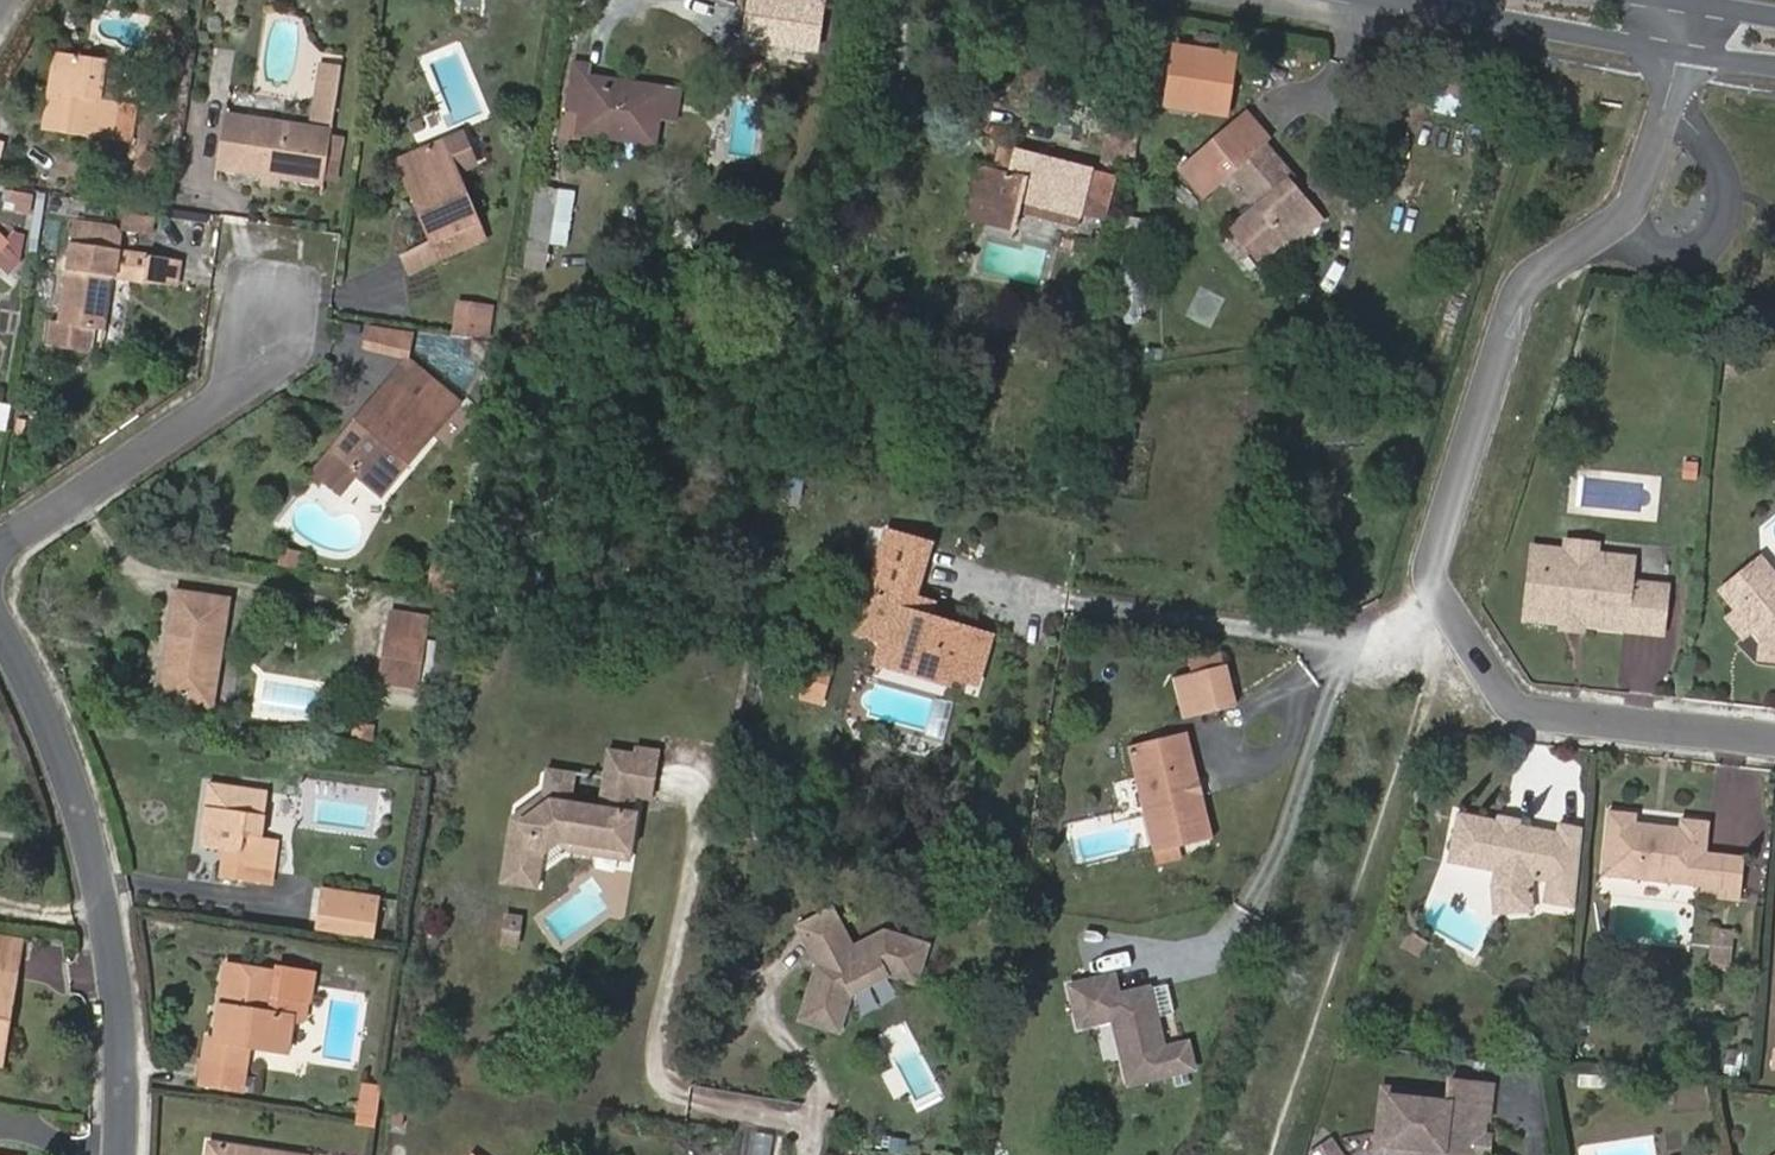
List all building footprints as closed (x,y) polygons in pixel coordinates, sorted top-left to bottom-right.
[(1180,39),(1170,105),(1244,116),(1254,50),(1180,39)] [(64,47),(54,45),(48,87),(58,88),(64,47)] [(109,135),(114,103),(115,97),(120,97),(124,62),(102,59),(102,53),(64,47),(58,88),(48,87),(43,125),(109,136),(109,135)] [(341,64),(320,62),(317,81),(338,85),(341,64)] [(654,146),(659,118),(663,89),(586,77),(587,67),(575,66),(569,113),(581,116),(578,134),(654,146)] [(312,117),(333,120),(338,85),(317,81),(312,117)] [(659,118),(676,120),(680,92),(663,89),(659,118)] [(132,138),(136,106),(114,103),(109,135),(132,138)] [(331,136),(331,134),(332,127),(225,109),(216,162),(236,166),(237,157),(282,166),(281,173),(324,179),(325,175),(331,136)] [(1290,189),(1294,185),(1267,150),(1273,145),(1250,115),(1181,170),(1203,198),(1234,175),(1259,207),(1241,220),(1268,255),(1283,243),(1314,219),(1290,189)] [(1106,168),(1133,172),(1140,132),(1110,128),(1106,168)] [(335,177),(342,137),(331,136),(325,175),(335,177)] [(426,201),(419,204),(433,235),(479,215),(445,136),(404,154),(426,201)] [(1018,155),(1003,151),(997,175),(1013,179),(1018,155)] [(404,154),(398,157),(419,204),(426,201),(404,154)] [(1075,226),(1101,233),(1114,179),(1018,155),(1013,179),(997,175),(985,224),(1014,231),(1017,212),(1075,226)] [(279,182),(281,173),(282,166),(237,157),(236,166),(262,170),(261,179),(279,182)] [(981,171),(968,220),(985,224),(997,175),(981,171)] [(557,189),(537,186),(528,241),(548,245),(557,189)] [(18,213),(32,214),(34,193),(14,188),(12,199),(19,200),(18,213)] [(125,225),(149,229),(151,214),(128,211),(125,225)] [(1014,231),(1070,244),(1075,226),(1017,212),(1014,231)] [(433,235),(440,253),(487,233),(479,215),(433,235)] [(113,273),(115,258),(120,231),(113,222),(78,216),(70,221),(55,320),(46,318),(42,342),(88,348),(93,327),(100,327),(109,272),(113,273)] [(1283,243),(1290,251),(1320,227),(1314,219),(1283,243)] [(1132,253),(1143,254),(1146,226),(1136,225),(1132,253)] [(522,279),(543,282),(548,245),(528,241),(522,279)] [(141,278),(173,283),(177,256),(144,251),(143,262),(141,278)] [(113,273),(141,278),(143,262),(115,258),(113,273)] [(480,312),(498,315),(501,299),(482,296),(480,312)] [(884,329),(906,332),(909,306),(888,303),(884,329)] [(472,360),(492,363),(494,346),(475,344),(472,360)] [(432,427),(458,397),(409,356),(395,371),(423,396),(411,411),(432,427)] [(342,453),(382,487),(432,427),(411,411),(423,396),(395,371),(381,387),(390,394),(342,453)] [(332,445),(341,452),(342,453),(390,394),(381,387),(332,445)] [(931,527),(887,515),(872,567),(917,580),(931,527)] [(1589,623),(1668,631),(1673,583),(1637,579),(1638,571),(1599,567),(1602,551),(1603,540),(1569,535),(1567,547),(1537,542),(1528,616),(1563,620),(1589,623)] [(1638,571),(1640,554),(1602,551),(1599,567),(1638,571)] [(1765,558),(1726,590),(1742,610),(1759,631),(1767,641),(1765,657),(1774,658),(1774,570),(1765,558)] [(912,596),(917,580),(872,567),(867,584),(912,596)] [(907,616),(911,600),(912,596),(867,584),(856,620),(881,627),(877,642),(907,651),(904,662),(929,668),(926,678),(946,684),(948,677),(973,684),(987,639),(971,634),(935,624),(924,621),(907,616)] [(171,586),(157,688),(169,690),(175,647),(168,646),(177,587),(171,586)] [(168,646),(175,647),(169,690),(214,697),(228,595),(177,587),(168,646)] [(924,621),(928,605),(911,600),(907,616),(924,621)] [(442,612),(407,607),(403,631),(439,636),(442,612)] [(1732,619),(1748,639),(1759,631),(1742,610),(1732,619)] [(971,634),(972,627),(937,617),(935,624),(971,634)] [(856,620),(852,635),(877,642),(881,627),(856,620)] [(1563,628),(1588,631),(1589,623),(1563,620),(1563,628)] [(397,678),(432,683),(439,636),(403,631),(397,678)] [(929,668),(904,662),(907,651),(877,642),(871,667),(944,689),(946,684),(926,678),(929,668)] [(794,700),(815,706),(824,674),(801,669),(794,700)] [(1197,718),(1231,710),(1220,669),(1185,678),(1197,718)] [(1178,723),(1197,718),(1185,678),(1169,683),(1178,723)] [(168,696),(213,704),(214,697),(169,690),(168,696)] [(1173,850),(1211,840),(1183,736),(1123,750),(1153,865),(1175,860),(1173,850)] [(642,825),(638,825),(641,808),(656,810),(665,762),(643,758),(642,765),(614,760),(603,818),(572,813),(577,785),(555,782),(548,813),(516,839),(508,895),(541,900),(545,868),(568,851),(572,852),(637,861),(642,825)] [(283,838),(265,835),(271,788),(210,779),(200,843),(221,845),(243,848),(241,861),(241,864),(278,870),(283,838)] [(1554,900),(1585,906),(1592,826),(1568,822),(1567,831),(1529,824),(1526,824),(1521,828),(1510,826),(1506,820),(1505,820),(1466,813),(1458,862),(1504,871),(1501,885),(1502,901),(1541,898),(1542,877),(1557,880),(1554,900)] [(1529,817),(1506,813),(1505,820),(1506,820),(1510,826),(1521,828),(1526,824),(1529,824),(1529,817)] [(1712,898),(1751,902),(1755,861),(1717,857),(1720,825),(1693,822),(1693,830),(1645,826),(1645,817),(1621,815),(1615,876),(1712,888),(1712,898)] [(224,858),(241,861),(243,848),(221,845),(220,857),(224,858)] [(571,859),(635,869),(637,861),(572,852),(571,859)] [(222,875),(239,878),(241,864),(241,861),(224,858),(222,875)] [(278,870),(241,864),(239,878),(277,883),(278,870)] [(320,924),(377,933),(383,894),(326,884),(320,924)] [(1503,914),(1543,910),(1541,898),(1502,901),(1503,914)] [(814,969),(798,1020),(835,1032),(846,995),(885,975),(911,983),(922,946),(880,933),(848,950),(827,912),(794,929),(810,958),(822,951),(828,961),(815,968),(814,969)] [(0,929),(0,951),(13,954),(16,932),(0,929)] [(1415,949),(1431,958),(1440,940),(1425,932),(1415,949)] [(1726,962),(1744,963),(1746,937),(1728,936),(1726,962)] [(517,941),(503,939),(501,949),(516,951),(517,941)] [(499,967),(514,969),(516,951),(501,949),(499,967)] [(8,1020),(15,973),(10,972),(13,954),(0,951),(0,1019),(8,1020)] [(822,951),(810,958),(815,968),(828,961),(822,951)] [(301,1017),(308,1011),(315,968),(280,962),(280,968),(231,960),(218,1034),(209,1033),(206,1054),(248,1061),(251,1040),(289,1046),(293,1015),(301,1017)] [(1121,1021),(1130,1082),(1205,1072),(1200,1035),(1172,1039),(1164,981),(1129,986),(1127,971),(1075,978),(1082,1027),(1121,1021)] [(202,1081),(244,1088),(248,1061),(206,1054),(202,1081)] [(384,1078),(364,1075),(360,1096),(380,1100),(384,1078)] [(1498,1126),(1501,1090),(1459,1087),(1458,1101),(1457,1109),(1400,1103),(1394,1151),(1419,1153),(1418,1154),(1482,1154),(1482,1147),(1492,1148),(1492,1140),(1493,1125),(1498,1126)] [(1385,1154),(1418,1154),(1419,1153),(1394,1151),(1400,1103),(1457,1109),(1458,1101),(1391,1094),(1385,1154)] [(355,1118),(376,1122),(380,1100),(360,1096),(355,1118)] [(307,1154),(212,1139),(209,1154),(307,1154)] [(1500,1140),(1492,1140),(1492,1148),(1482,1147),(1482,1154),(1498,1154),(1500,1140)]
